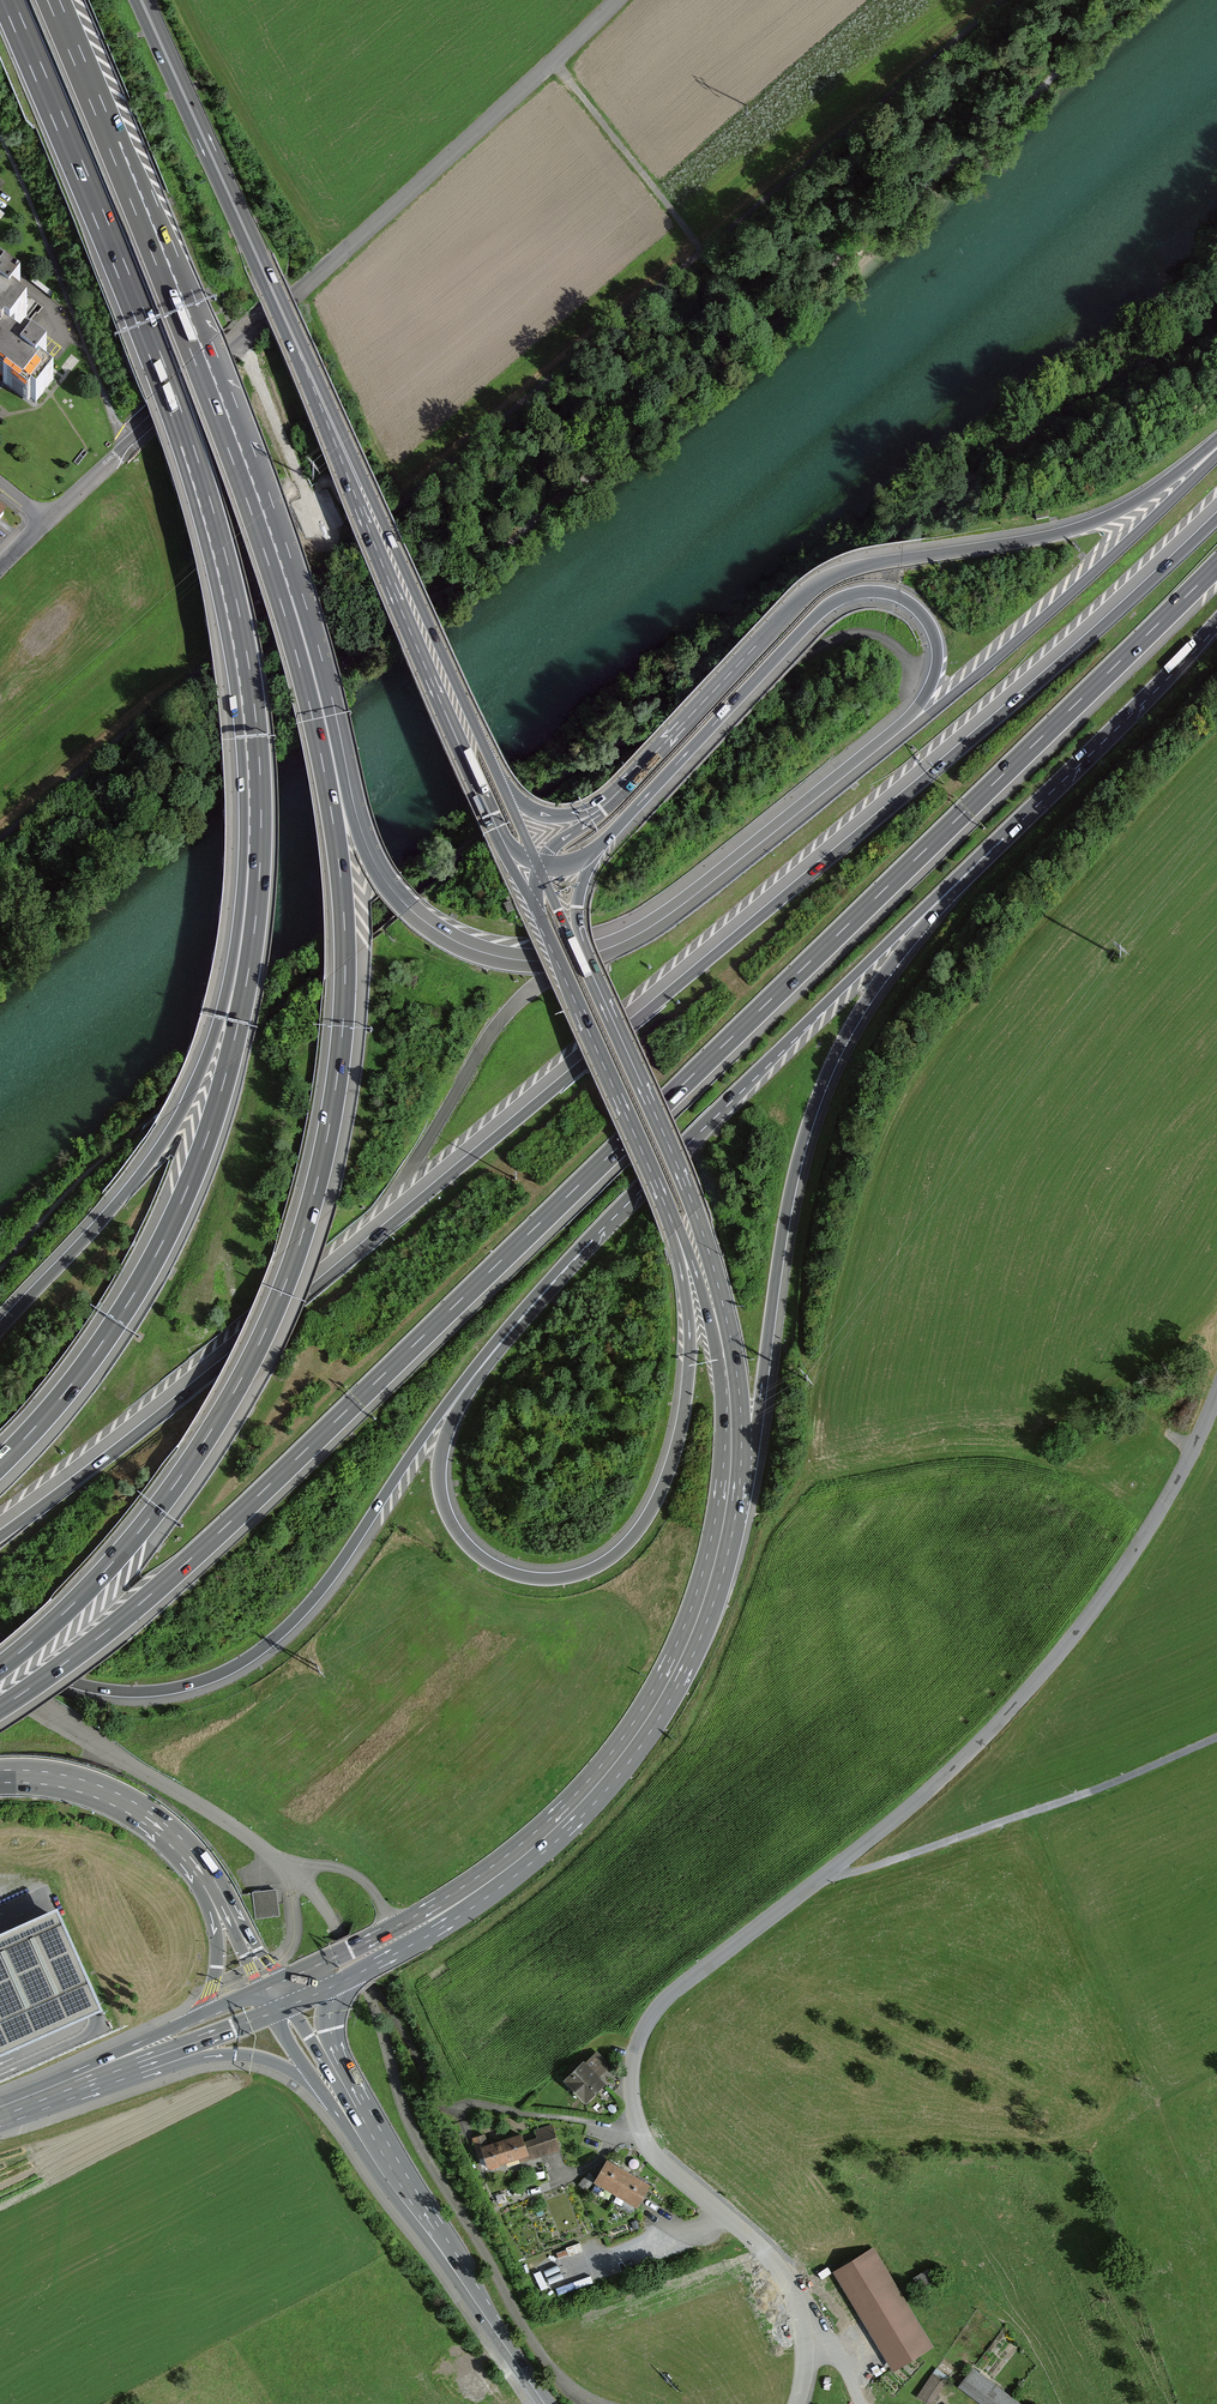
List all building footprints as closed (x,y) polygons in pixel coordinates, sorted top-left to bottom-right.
[(4,344),(7,340),(12,344),(30,320),(15,308),(23,297),(0,279),(0,340),(4,344)] [(4,344),(0,349),(0,378),(31,403),(33,401),(37,404),(55,382),(41,371),(49,361),(28,344),(22,352),(12,344),(7,340),(4,344)] [(275,1891),(254,1894),(258,1921),(279,1919),(275,1891)] [(104,2016),(57,1913),(0,1939),(0,2063),(104,2016)] [(568,2080),(588,2100),(606,2082),(600,2077),(612,2065),(598,2051),(568,2080)] [(484,2135),(474,2138),(480,2158),(486,2156),(490,2167),(521,2156),(522,2161),(560,2149),(553,2127),(525,2136),(524,2133),(488,2145),(484,2135)] [(651,2184),(610,2160),(597,2183),(638,2207),(651,2184)] [(876,2249),(837,2271),(866,2321),(904,2299),(876,2249)] [(915,2391),(934,2403),(949,2379),(930,2367),(915,2391)] [(966,2382),(995,2403),(1023,2403),(977,2368),(966,2382)]
